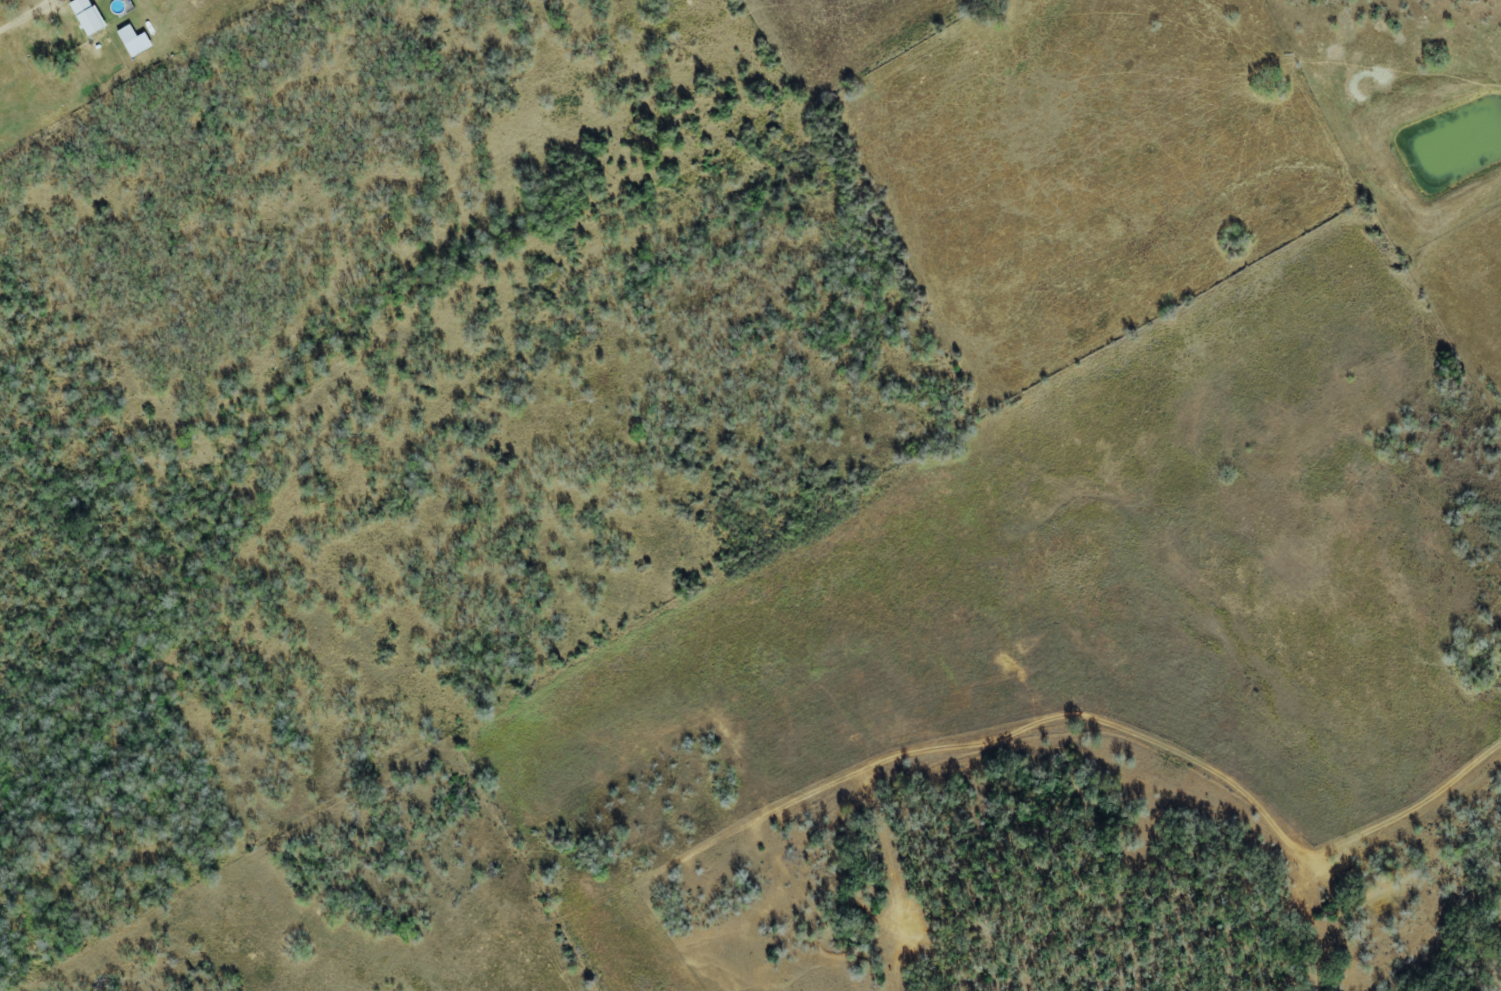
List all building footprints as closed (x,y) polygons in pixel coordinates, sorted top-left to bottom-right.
[(89,0),(75,0),(68,4),(86,36),(104,26),(89,0)] [(151,46),(144,34),(136,38),(129,25),(116,32),(130,58),(151,46)]
